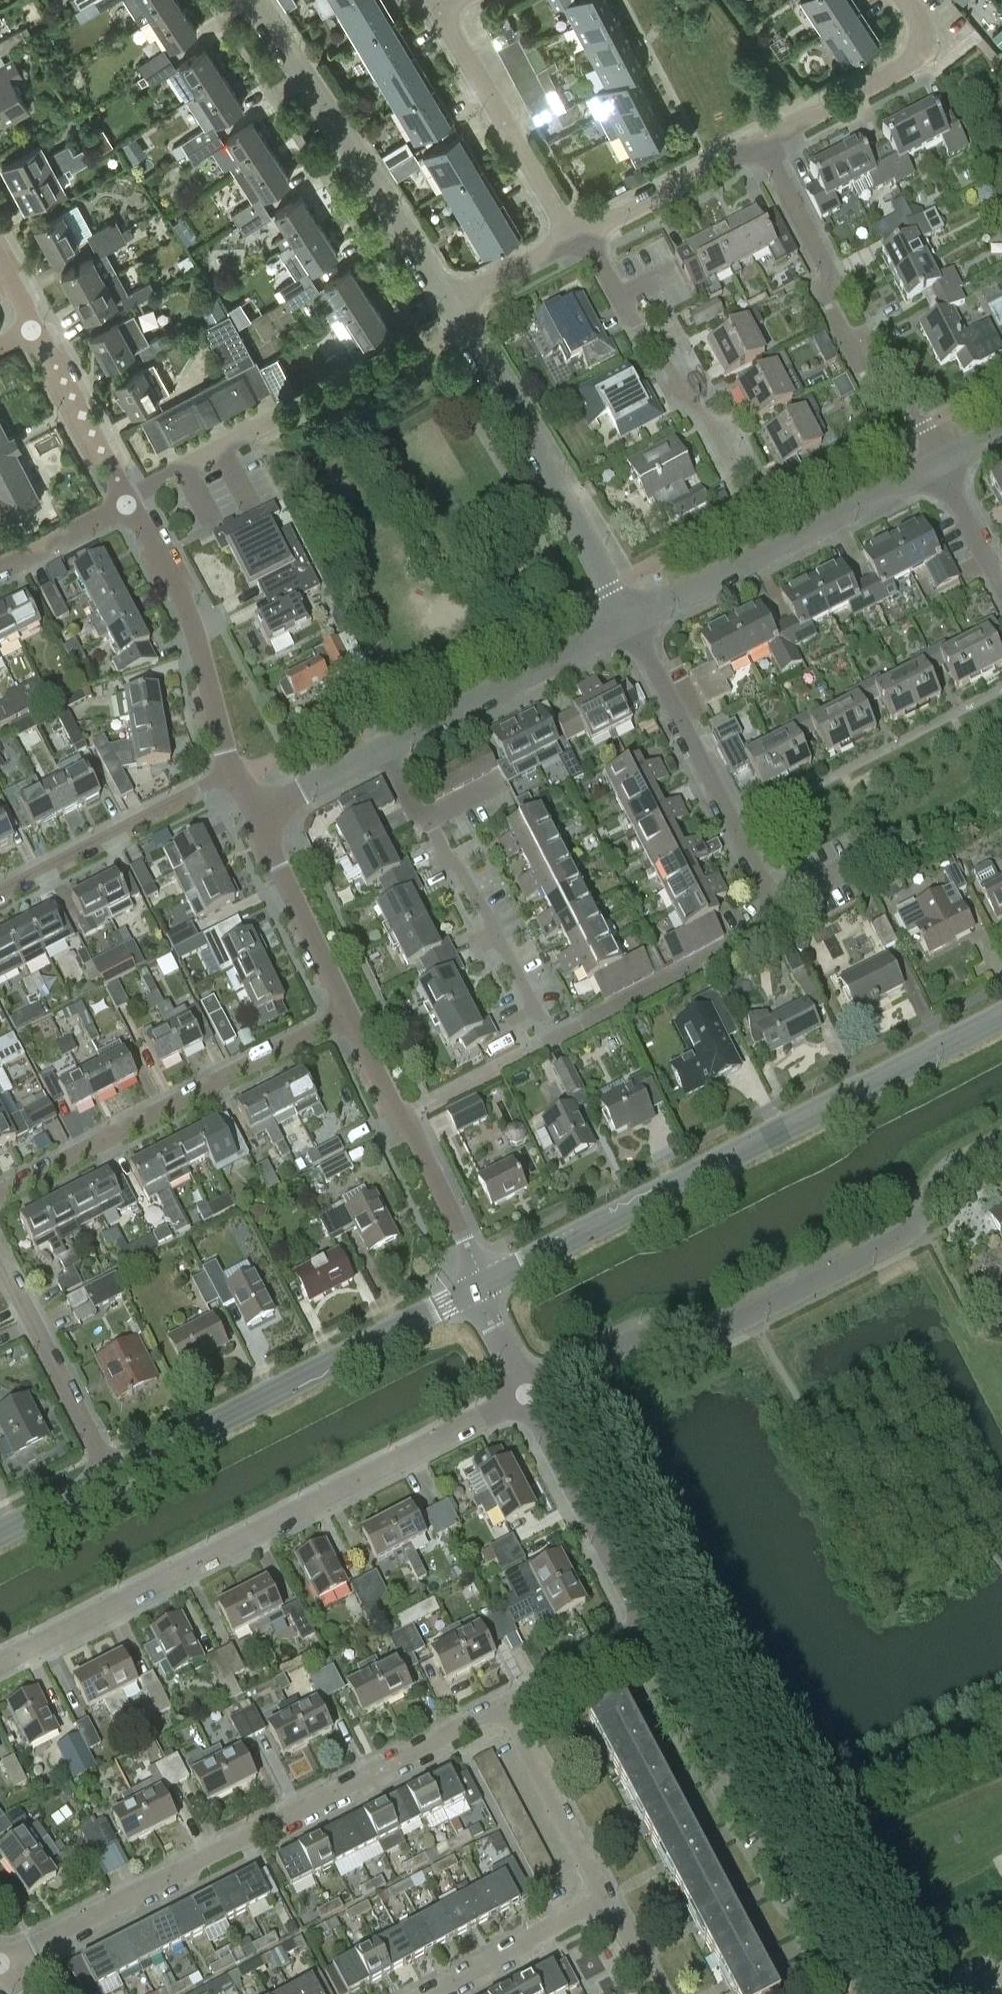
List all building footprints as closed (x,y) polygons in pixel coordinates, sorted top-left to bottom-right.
[(100,10),(117,0),(94,0),(100,10)] [(135,17),(136,16),(142,24),(152,17),(152,18),(179,1),(178,0),(125,0),(135,17)] [(350,0),(330,0),(335,8),(350,0)] [(335,8),(356,42),(395,18),(385,0),(350,0),(335,8)] [(611,5),(608,0),(569,0),(563,3),(574,24),(611,5)] [(861,7),(856,0),(800,0),(822,33),(861,7)] [(197,29),(179,1),(152,18),(171,46),(197,29)] [(611,5),(574,24),(585,45),(622,26),(611,5)] [(883,40),(861,7),(822,33),(844,66),(883,40)] [(491,37),(513,25),(506,14),(491,22),(495,29),(489,32),(491,37)] [(415,51),(395,18),(356,42),(376,75),(415,51)] [(513,25),(491,37),(497,48),(519,37),(513,25)] [(622,26),(585,45),(596,65),(632,46),(622,26)] [(1,54),(33,36),(28,28),(22,31),(21,29),(0,40),(0,54),(1,54)] [(524,47),(522,43),(519,37),(497,48),(503,59),(524,47)] [(524,47),(526,51),(534,45),(530,38),(522,43),(524,47)] [(643,69),(632,46),(596,65),(606,85),(607,86),(634,72),(634,73),(643,69)] [(524,47),(503,59),(508,69),(529,57),(526,51),(524,47)] [(164,48),(138,65),(144,75),(170,58),(164,48)] [(177,69),(169,74),(186,101),(198,93),(224,76),(206,48),(180,64),(181,66),(177,69)] [(415,51),(376,75),(395,107),(435,84),(415,51)] [(0,54),(0,122),(12,115),(13,117),(28,109),(13,82),(23,77),(13,58),(6,62),(1,54),(0,54)] [(535,69),(529,57),(508,69),(514,80),(535,69)] [(170,58),(144,75),(151,85),(169,74),(177,69),(170,58)] [(541,79),(535,69),(514,80),(519,90),(541,79)] [(607,86),(606,85),(597,90),(588,95),(599,116),(645,93),(634,73),(634,72),(607,86)] [(242,105),(224,76),(198,93),(216,122),(242,105)] [(541,79),(519,90),(525,102),(547,91),(547,90),(541,79)] [(435,84),(395,107),(416,141),(455,118),(435,84)] [(547,91),(525,102),(531,113),(552,101),(549,95),(547,91)] [(655,113),(645,93),(599,116),(609,137),(619,132),(655,113)] [(558,112),(552,101),(531,113),(536,123),(558,112)] [(915,112),(906,117),(923,150),(941,141),(949,156),(968,146),(955,122),(944,128),(932,106),(916,114),(915,112)] [(655,113),(619,132),(631,154),(636,165),(669,148),(663,136),(666,134),(655,113)] [(923,150),(906,117),(897,121),(898,123),(882,132),(894,154),(882,160),(893,182),(895,185),(914,175),(906,160),(923,150)] [(187,152),(218,132),(211,122),(180,142),(187,152)] [(225,142),(212,150),(225,170),(230,167),(235,174),(271,150),(253,122),(228,138),(229,140),(225,142)] [(102,149),(114,143),(106,128),(94,135),(102,149)] [(218,132),(187,152),(194,162),(212,150),(225,142),(218,132)] [(443,189),(483,165),(463,132),(423,155),(443,189)] [(136,159),(146,151),(135,136),(124,143),(136,159)] [(13,185),(72,153),(67,143),(46,155),(40,143),(2,164),(13,185)] [(893,182),(882,160),(870,166),(859,144),(844,152),(842,149),(833,154),(851,188),(868,179),(875,191),(893,182)] [(271,150),(235,174),(252,201),(259,196),(259,197),(263,194),(264,196),(290,179),(271,150)] [(416,152),(392,165),(398,175),(422,162),(416,152)] [(72,153),(13,185),(30,216),(51,204),(45,194),(63,185),(56,173),(77,161),(72,153)] [(851,188),(833,154),(823,160),(824,162),(809,170),(821,192),(810,198),(821,219),(840,209),(834,197),(851,188)] [(483,165),(443,189),(463,222),(503,199),(483,165)] [(252,201),(231,214),(238,224),(265,206),(259,197),(259,196),(252,201)] [(282,248),(320,224),(302,196),(276,212),(288,231),(276,238),(282,248)] [(524,233),(503,199),(463,222),(483,256),(524,233)] [(92,245),(121,229),(115,220),(93,232),(77,203),(63,211),(62,210),(35,225),(52,256),(79,241),(88,236),(92,245)] [(265,206),(238,224),(245,234),(272,216),(265,206)] [(755,211),(732,223),(752,260),(767,251),(775,265),(797,254),(775,213),(760,220),(755,211)] [(893,278),(928,260),(934,257),(924,239),(933,235),(944,230),(934,211),(899,229),(905,240),(882,252),(890,267),(888,268),(893,278)] [(732,223),(709,235),(729,272),(733,278),(741,274),(737,267),(752,260),(732,223)] [(320,224),(282,248),(288,256),(284,259),(295,278),(307,270),(307,271),(311,268),(312,268),(338,252),(320,224)] [(121,229),(92,245),(98,255),(94,257),(93,257),(62,273),(74,296),(117,272),(106,252),(127,241),(126,239),(135,235),(130,226),(121,230),(121,229)] [(729,272),(709,235),(687,247),(674,254),(699,299),(708,294),(711,300),(722,294),(714,280),(729,272)] [(188,254),(177,261),(184,273),(195,267),(188,254)] [(928,260),(893,278),(898,287),(900,286),(909,302),(931,290),(937,302),(959,290),(959,291),(962,289),(952,269),(937,277),(928,260)] [(343,313),(369,296),(352,268),(325,285),(338,305),(325,312),(331,322),(344,314),(343,313)] [(295,278),(280,287),(286,298),(313,280),(307,271),(307,270),(295,278)] [(128,293),(117,272),(74,296),(85,317),(117,301),(117,300),(121,298),(126,307),(155,292),(149,282),(128,293)] [(313,280),(286,298),(293,308),(320,290),(313,280)] [(937,302),(942,313),(920,324),(942,365),(957,357),(965,373),(1001,354),(1001,345),(990,321),(967,333),(954,309),(966,303),(959,291),(959,290),(937,302)] [(754,308),(755,309),(769,301),(765,294),(746,305),(750,311),(754,308)] [(210,318),(227,311),(220,296),(203,303),(210,318)] [(388,325),(369,296),(343,313),(344,314),(361,340),(349,347),(355,358),(382,344),(375,333),(388,325)] [(558,306),(534,318),(543,336),(535,339),(545,358),(558,351),(566,364),(580,357),(588,370),(619,354),(610,340),(606,342),(582,296),(559,308),(558,306)] [(716,302),(690,316),(696,329),(723,315),(716,302)] [(754,308),(750,311),(741,315),(745,323),(708,342),(726,375),(765,354),(753,330),(763,325),(755,309),(754,308)] [(118,321),(91,336),(107,366),(141,348),(146,357),(174,342),(168,332),(146,343),(142,336),(146,333),(135,313),(118,322),(118,321)] [(229,313),(202,328),(227,374),(254,360),(229,313)] [(815,339),(828,363),(838,358),(826,334),(815,339)] [(771,367),(736,386),(754,419),(792,399),(779,375),(790,369),(782,354),(768,361),(771,367)] [(169,405),(143,419),(158,448),(271,389),(255,359),(254,360),(227,374),(209,384),(169,405)] [(124,406),(128,404),(132,411),(159,396),(159,395),(169,389),(154,361),(116,381),(121,392),(115,395),(124,406)] [(604,379),(579,391),(588,409),(582,412),(588,424),(607,414),(618,435),(641,423),(638,419),(653,411),(645,396),(643,398),(628,370),(606,382),(604,379)] [(848,376),(834,382),(841,398),(855,392),(848,376)] [(800,413),(765,432),(782,464),(821,443),(808,420),(819,414),(810,399),(796,406),(800,413)] [(9,515),(10,516),(41,500),(0,421),(0,519),(9,515)] [(658,449),(629,464),(649,501),(693,477),(677,447),(661,455),(658,449)] [(801,466),(796,457),(785,462),(790,472),(801,466)] [(1001,499),(1001,473),(991,479),(1001,499)] [(701,487),(669,504),(679,521),(710,505),(701,487)] [(264,597),(312,572),(290,528),(279,533),(272,519),(279,515),(273,504),(260,511),(213,535),(222,553),(230,549),(250,589),(258,584),(264,597)] [(921,524),(894,538),(912,574),(926,567),(937,588),(958,577),(940,542),(932,546),(921,524)] [(912,574),(894,538),(864,554),(876,575),(864,581),(876,604),(897,593),(892,584),(912,574)] [(85,594),(115,579),(103,557),(74,573),(85,594)] [(842,566),(813,580),(831,616),(850,607),(854,615),(876,604),(864,581),(853,587),(842,566)] [(312,572),(264,597),(271,609),(256,617),(270,644),(312,622),(300,598),(321,588),(312,572)] [(126,599),(115,579),(85,594),(96,615),(126,599)] [(794,617),(783,623),(795,647),(816,636),(811,627),(831,616),(813,580),(783,596),(794,617)] [(52,612),(64,605),(53,584),(41,590),(52,612)] [(137,621),(126,599),(96,615),(108,637),(137,621)] [(27,602),(5,614),(19,639),(40,628),(27,602)] [(64,605),(52,612),(57,622),(69,615),(64,605)] [(795,647),(783,623),(771,629),(760,607),(732,622),(749,657),(769,647),(782,672),(803,661),(795,647)] [(5,614),(0,616),(0,649),(19,639),(5,614)] [(982,677),(1001,666),(1001,656),(993,639),(1001,634),(994,619),(977,627),(980,635),(964,642),(982,677)] [(137,621),(108,637),(114,648),(110,651),(111,653),(112,652),(116,659),(112,661),(119,675),(126,672),(158,662),(148,643),(149,642),(137,621)] [(749,657),(732,622),(702,638),(714,662),(691,674),(707,705),(731,693),(726,683),(735,678),(730,668),(749,657)] [(288,679),(278,687),(286,701),(297,698),(298,698),(331,681),(331,680),(339,676),(339,677),(355,669),(349,657),(360,651),(351,634),(324,647),(324,648),(314,653),(319,663),(288,679)] [(68,657),(81,651),(76,641),(63,648),(68,657)] [(946,643),(928,653),(936,668),(945,664),(958,689),(982,677),(964,642),(949,649),(946,643)] [(86,661),(81,651),(68,657),(74,667),(86,661)] [(915,668),(899,675),(917,710),(941,697),(928,672),(936,668),(928,653),(912,662),(915,668)] [(917,710),(899,675),(883,684),(880,678),(863,686),(871,701),(879,697),(893,722),(917,710)] [(596,680),(587,685),(612,733),(632,723),(627,713),(628,713),(631,715),(636,712),(637,707),(639,706),(627,683),(615,689),(614,686),(602,692),(596,680)] [(612,733),(587,685),(578,689),(583,701),(572,706),(574,710),(555,720),(567,744),(586,734),(591,743),(612,733)] [(849,701),(834,709),(852,744),(876,732),(862,706),(871,701),(863,686),(846,695),(849,701)] [(57,687),(47,693),(53,705),(62,701),(63,700),(57,687)] [(88,687),(63,700),(62,701),(67,711),(93,697),(88,687)] [(53,705),(47,693),(46,693),(43,688),(22,699),(32,716),(35,714),(36,715),(52,707),(51,707),(53,705)] [(120,721),(161,714),(157,690),(116,697),(120,721)] [(22,699),(0,710),(7,723),(28,713),(30,717),(32,716),(22,699)] [(62,701),(53,705),(51,707),(52,707),(73,749),(84,744),(67,711),(62,701)] [(537,709),(515,721),(522,734),(540,769),(540,768),(559,759),(562,757),(562,756),(556,746),(550,734),(537,709)] [(815,711),(799,720),(807,735),(815,731),(828,756),(852,744),(834,709),(818,717),(815,711)] [(32,716),(30,717),(9,728),(15,740),(42,727),(36,715),(35,714),(32,716)] [(161,714),(120,721),(122,731),(130,730),(132,743),(165,738),(161,714)] [(807,735),(799,720),(781,729),(784,735),(769,742),(787,777),(811,765),(798,739),(807,735)] [(507,785),(539,769),(515,721),(492,733),(507,760),(497,765),(507,785)] [(742,735),(735,721),(712,732),(719,746),(718,746),(733,775),(751,766),(763,789),(787,777),(769,742),(754,750),(751,744),(742,749),(737,738),(742,735)] [(97,753),(109,747),(104,737),(92,744),(97,753)] [(109,747),(97,753),(113,783),(125,777),(115,758),(134,755),(136,767),(169,762),(165,738),(132,743),(109,747)] [(486,746),(471,753),(483,776),(497,768),(486,746)] [(562,757),(559,759),(571,783),(584,776),(570,752),(562,756),(562,757)] [(483,776),(471,753),(462,758),(473,781),(483,776)] [(473,781),(462,758),(453,763),(463,786),(473,781)] [(608,800),(665,771),(660,761),(644,769),(639,758),(606,775),(615,793),(607,797),(608,800)] [(453,763),(443,768),(454,790),(463,786),(453,763)] [(61,776),(78,811),(100,799),(85,769),(83,766),(71,771),(67,764),(57,769),(60,777),(61,776)] [(443,768),(433,773),(444,795),(454,790),(443,768)] [(665,771),(608,800),(609,803),(618,799),(626,815),(659,798),(654,788),(669,780),(665,771)] [(444,795),(433,773),(423,778),(434,801),(444,795)] [(52,786),(42,791),(57,821),(78,811),(61,776),(60,777),(50,782),(52,786)] [(353,858),(385,840),(373,817),(395,804),(381,778),(337,801),(347,821),(336,827),(353,858)] [(57,821),(42,791),(20,802),(35,833),(57,821)] [(659,798),(626,815),(634,831),(626,835),(627,838),(684,809),(680,800),(665,808),(659,798)] [(502,854),(559,825),(557,822),(550,826),(542,809),(508,826),(514,837),(498,845),(502,854)] [(689,818),(684,809),(627,838),(629,841),(637,837),(646,853),(679,836),(674,826),(689,818)] [(13,844),(0,818),(0,851),(13,844)] [(560,828),(559,825),(502,854),(507,863),(523,855),(528,866),(562,848),(553,831),(560,828)] [(185,868),(213,855),(202,832),(163,851),(175,874),(185,870),(185,868)] [(679,836),(646,853),(654,869),(646,874),(647,876),(705,847),(700,837),(684,845),(679,836)] [(385,840),(353,858),(369,887),(380,881),(386,890),(416,874),(408,859),(398,864),(385,840)] [(717,840),(705,847),(647,876),(649,880),(657,875),(665,891),(699,874),(694,864),(698,862),(699,864),(723,852),(717,840)] [(562,848),(528,866),(533,875),(518,883),(523,892),(578,864),(577,861),(570,864),(562,848)] [(915,906),(896,914),(907,937),(919,931),(931,954),(948,945),(947,944),(975,929),(957,893),(967,888),(949,854),(936,861),(942,873),(943,873),(951,887),(942,891),(942,890),(914,904),(915,906)] [(224,878),(213,855),(185,868),(185,870),(196,892),(224,878)] [(142,891),(153,885),(141,862),(130,868),(142,891)] [(587,883),(578,864),(523,892),(527,901),(542,894),(548,904),(581,886),(587,883)] [(1000,880),(993,865),(989,864),(976,871),(976,872),(984,889),(999,919),(1001,918),(1001,879),(1000,880)] [(416,874),(386,890),(391,900),(379,906),(395,936),(428,919),(415,895),(425,890),(416,874)] [(705,884),(699,874),(665,891),(674,908),(666,912),(667,915),(724,886),(719,877),(705,884)] [(118,881),(128,901),(139,895),(129,875),(118,881)] [(94,888),(111,921),(133,910),(128,901),(118,881),(116,876),(94,888)] [(196,892),(184,898),(195,921),(207,915),(236,901),(235,899),(240,897),(234,884),(229,887),(224,878),(196,892)] [(153,885),(142,891),(147,901),(158,894),(153,885)] [(581,886),(548,904),(553,914),(538,921),(542,930),(598,902),(597,899),(590,903),(581,886)] [(724,886),(667,915),(669,917),(677,914),(686,930),(694,926),(703,921),(714,916),(719,913),(714,902),(728,894),(724,886)] [(77,896),(72,899),(84,923),(78,926),(85,939),(105,928),(103,925),(111,921),(94,888),(87,891),(86,889),(76,894),(77,896)] [(600,905),(598,902),(542,930),(547,939),(562,931),(568,942),(601,925),(593,909),(600,905)] [(50,910),(29,921),(45,953),(74,938),(63,917),(56,921),(50,910)] [(725,938),(714,916),(703,921),(715,944),(725,938)] [(885,918),(870,925),(883,951),(898,943),(885,918)] [(233,970),(262,955),(252,933),(246,936),(238,919),(203,937),(204,940),(206,945),(207,945),(210,951),(209,952),(221,975),(233,969),(233,970)] [(428,919),(395,936),(411,966),(423,959),(428,969),(459,953),(450,938),(441,943),(428,919)] [(29,921),(7,932),(25,968),(46,957),(44,954),(45,953),(29,921)] [(703,921),(694,926),(706,948),(715,944),(703,921)] [(173,951),(187,945),(186,944),(198,938),(191,924),(166,937),(173,951)] [(601,925),(568,942),(573,952),(557,960),(562,969),(618,940),(617,937),(609,941),(601,925)] [(694,926),(686,930),(684,931),(696,954),(706,948),(694,926)] [(130,959),(131,958),(137,955),(131,943),(133,942),(126,929),(117,933),(124,947),(129,957),(130,959)] [(684,931),(674,936),(686,959),(696,954),(684,931)] [(7,932),(0,936),(0,968),(11,962),(16,973),(25,968),(7,932)] [(124,947),(117,933),(110,937),(117,951),(124,947)] [(686,959),(674,936),(664,942),(675,964),(686,959)] [(788,938),(776,943),(792,975),(804,969),(788,938)] [(619,944),(618,940),(562,969),(567,979),(582,971),(588,981),(593,978),(604,973),(613,969),(621,964),(612,947),(619,944)] [(187,945),(173,951),(177,959),(191,952),(187,945)] [(655,946),(645,951),(657,972),(666,967),(655,946)] [(85,950),(77,954),(86,972),(94,968),(85,950)] [(459,953),(428,969),(433,979),(422,985),(438,1015),(471,998),(458,974),(467,969),(459,953)] [(654,974),(644,953),(633,958),(644,980),(655,975),(654,974)] [(172,954),(159,961),(167,975),(180,968),(172,954)] [(262,955),(233,970),(245,992),(274,978),(262,955)] [(888,956),(842,980),(858,1010),(904,987),(888,956)] [(130,959),(129,957),(96,973),(103,987),(137,971),(131,958),(130,959)] [(644,980),(633,958),(623,963),(634,986),(644,980)] [(621,964),(613,969),(624,991),(634,986),(623,963),(621,964)] [(613,969),(604,973),(615,996),(624,991),(613,969)] [(615,996),(604,973),(593,978),(605,1001),(615,996)] [(38,974),(31,978),(38,992),(38,991),(45,1004),(56,998),(49,984),(45,986),(38,974)] [(38,992),(31,978),(23,982),(32,1001),(39,997),(37,992),(38,992)] [(274,978),(245,992),(256,1016),(261,1027),(278,1018),(273,1008),(285,1002),(274,978)] [(118,983),(105,990),(117,1012),(129,1005),(118,983)] [(150,996),(157,1010),(165,1006),(157,989),(149,993),(151,996),(150,996)] [(157,1010),(150,996),(142,1000),(149,1014),(157,1010)] [(205,1012),(218,1005),(214,997),(201,1004),(205,1012)] [(692,1058),(672,1068),(686,1097),(742,1069),(722,1029),(734,1023),(721,997),(707,1004),(709,1009),(676,1026),(692,1058)] [(471,998),(438,1015),(454,1044),(465,1038),(472,1049),(502,1033),(493,1016),(484,1021),(471,998)] [(750,1038),(741,1042),(747,1051),(766,1042),(772,1054),(821,1028),(807,1001),(771,1020),(767,1013),(748,1016),(750,1038)] [(41,1003),(12,1017),(17,1029),(47,1015),(41,1003)] [(80,1022),(79,1022),(92,1044),(100,1040),(92,1026),(93,1026),(81,1003),(72,1008),(80,1022)] [(205,1012),(223,1047),(236,1040),(233,1035),(222,1012),(218,1005),(205,1012)] [(168,1032),(181,1056),(203,1044),(197,1033),(208,1028),(197,1007),(186,1012),(184,1009),(161,1020),(168,1032)] [(80,1022),(72,1008),(57,1016),(60,1021),(64,1018),(69,1027),(79,1022),(80,1022)] [(168,1032),(156,1038),(151,1028),(141,1033),(159,1068),(181,1056),(168,1032)] [(19,1046),(13,1035),(0,1042),(0,1056),(19,1046)] [(63,1041),(70,1055),(78,1051),(71,1037),(63,1041)] [(70,1055),(63,1041),(55,1045),(62,1059),(70,1055)] [(103,1065),(116,1090),(138,1079),(125,1054),(119,1044),(97,1055),(103,1065)] [(0,1056),(0,1067),(2,1070),(25,1057),(19,1046),(0,1056)] [(568,1061),(554,1069),(569,1099),(583,1091),(568,1061)] [(103,1065),(81,1076),(94,1102),(116,1090),(103,1065)] [(0,1071),(0,1087),(3,1093),(13,1089),(4,1069),(0,1071)] [(625,1090),(601,1103),(616,1133),(652,1116),(647,1106),(659,1100),(645,1073),(627,1082),(630,1088),(625,1091),(625,1090)] [(304,1074),(282,1085),(294,1109),(294,1110),(297,1117),(311,1110),(316,1121),(326,1116),(320,1105),(304,1074)] [(94,1102),(81,1076),(60,1087),(53,1075),(42,1081),(54,1104),(64,1098),(72,1113),(94,1102)] [(294,1109),(282,1085),(260,1097),(282,1138),(283,1131),(280,1129),(275,1120),(294,1110),(294,1109)] [(475,1096),(445,1112),(458,1136),(488,1120),(475,1096)] [(282,1138),(260,1097),(238,1108),(251,1132),(255,1139),(266,1134),(274,1148),(276,1147),(283,1159),(291,1155),(282,1138)] [(23,1112),(37,1105),(33,1098),(20,1105),(23,1112)] [(47,1100),(37,1105),(23,1112),(34,1132),(57,1120),(47,1100)] [(574,1105),(544,1121),(565,1161),(595,1145),(574,1105)] [(0,1124),(0,1149),(34,1132),(23,1112),(6,1121),(0,1124)] [(196,1134),(209,1159),(210,1159),(213,1166),(234,1155),(236,1160),(248,1153),(232,1123),(222,1129),(218,1122),(196,1134)] [(209,1159),(196,1134),(175,1145),(187,1170),(209,1159)] [(316,1151),(322,1162),(343,1151),(338,1140),(316,1151)] [(175,1145),(153,1156),(170,1188),(191,1177),(187,1170),(175,1145)] [(322,1162),(316,1151),(307,1156),(307,1158),(295,1164),(300,1173),(322,1162)] [(346,1155),(318,1169),(321,1174),(326,1184),(354,1170),(346,1155)] [(170,1188),(153,1156),(131,1168),(144,1193),(149,1202),(156,1198),(163,1211),(161,1215),(164,1222),(169,1223),(176,1236),(191,1229),(182,1212),(182,1211),(175,1197),(174,1197),(170,1188)] [(511,1161),(477,1179),(491,1207),(526,1190),(511,1161)] [(267,1162),(255,1168),(268,1192),(280,1185),(267,1162)] [(86,1186),(102,1218),(116,1211),(117,1213),(120,1214),(126,1211),(137,1205),(124,1180),(113,1185),(107,1175),(86,1186)] [(102,1218),(86,1186),(65,1197),(82,1229),(102,1218)] [(331,1210),(345,1236),(356,1230),(369,1253),(397,1238),(375,1195),(347,1210),(344,1203),(331,1210)] [(235,1208),(230,1199),(228,1196),(207,1207),(213,1219),(235,1208)] [(82,1229),(65,1197),(43,1209),(55,1233),(76,1223),(80,1230),(82,1229)] [(55,1233),(43,1209),(20,1220),(33,1245),(37,1251),(49,1246),(56,1259),(58,1258),(67,1275),(57,1280),(64,1295),(83,1286),(73,1267),(66,1254),(55,1233)] [(345,1236),(331,1210),(319,1216),(332,1242),(345,1236)] [(991,1217),(1001,1239),(1001,1211),(991,1217)] [(117,1228),(109,1232),(117,1246),(120,1251),(127,1248),(117,1228)] [(155,1234),(152,1235),(158,1246),(173,1239),(167,1228),(164,1229),(162,1229),(156,1232),(155,1234)] [(117,1246),(109,1232),(100,1236),(108,1251),(117,1246)] [(73,1267),(81,1263),(74,1250),(66,1254),(73,1267)] [(338,1253),(296,1275),(311,1303),(353,1281),(338,1253)] [(254,1274),(229,1287),(216,1263),(203,1270),(206,1275),(219,1300),(224,1309),(235,1303),(248,1326),(274,1312),(254,1274)] [(92,1304),(94,1310),(126,1295),(115,1274),(65,1299),(72,1313),(92,1304)] [(219,1300),(206,1275),(194,1281),(208,1306),(219,1300)] [(92,1304),(72,1313),(78,1325),(98,1316),(94,1310),(92,1304)] [(214,1317),(171,1339),(186,1367),(228,1344),(214,1317)] [(136,1342),(98,1361),(119,1402),(158,1381),(145,1355),(153,1351),(146,1338),(148,1337),(139,1320),(127,1326),(136,1342)] [(0,1413),(0,1426),(7,1440),(0,1444),(0,1449),(5,1459),(15,1454),(16,1455),(47,1439),(27,1399),(0,1413)] [(477,1509),(522,1485),(510,1461),(498,1467),(492,1455),(473,1464),(478,1473),(467,1478),(478,1497),(473,1500),(477,1509)] [(535,1509),(522,1485),(477,1509),(478,1510),(482,1508),(485,1516),(497,1510),(505,1525),(535,1509)] [(447,1501),(437,1507),(449,1532),(460,1525),(447,1501)] [(449,1532),(437,1507),(423,1515),(436,1539),(449,1532)] [(386,1520),(408,1563),(418,1559),(411,1545),(425,1538),(410,1508),(386,1520)] [(408,1563),(386,1520),(361,1532),(376,1562),(392,1554),(399,1568),(408,1563)] [(495,1560),(519,1547),(513,1536),(489,1549),(480,1554),(487,1565),(495,1561),(495,1560)] [(325,1543),(297,1557),(318,1599),(346,1585),(325,1543)] [(526,1560),(519,1547),(495,1560),(495,1561),(502,1573),(526,1560)] [(510,1612),(572,1580),(559,1556),(542,1565),(540,1562),(535,1561),(504,1578),(514,1596),(507,1600),(506,1605),(510,1612)] [(364,1578),(383,1616),(392,1611),(386,1600),(389,1598),(376,1572),(364,1578)] [(383,1616),(364,1578),(350,1585),(370,1623),(383,1616)] [(510,1612),(507,1614),(514,1626),(533,1616),(539,1627),(555,1619),(556,1620),(585,1604),(572,1580),(510,1612)] [(266,1581),(242,1594),(264,1637),(274,1633),(267,1619),(281,1611),(266,1581)] [(264,1637),(242,1594),(219,1605),(234,1635),(248,1628),(255,1642),(264,1637)] [(416,1608),(395,1620),(401,1631),(412,1625),(413,1626),(423,1621),(416,1608)] [(302,1609),(288,1616),(302,1643),(303,1642),(309,1653),(318,1648),(313,1638),(316,1636),(302,1609)] [(505,1609),(493,1616),(506,1639),(512,1652),(524,1646),(517,1633),(514,1626),(507,1614),(505,1609)] [(158,1642),(144,1649),(154,1668),(168,1662),(174,1673),(202,1659),(181,1616),(152,1631),(158,1642)] [(506,1639),(493,1616),(481,1623),(494,1646),(506,1639)] [(394,1618),(381,1625),(388,1638),(400,1632),(401,1631),(395,1620),(394,1618)] [(449,1629),(470,1670),(493,1658),(478,1628),(463,1635),(458,1624),(449,1629)] [(400,1632),(412,1656),(425,1649),(413,1626),(412,1625),(401,1631),(400,1632)] [(470,1670),(449,1629),(440,1633),(446,1644),(431,1652),(446,1682),(470,1670)] [(412,1656),(400,1632),(388,1638),(400,1662),(412,1656)] [(220,1651),(239,1688),(250,1683),(244,1672),(245,1671),(232,1645),(220,1651)] [(239,1688),(220,1651),(206,1659),(229,1702),(235,1699),(243,1695),(239,1688)] [(97,1667),(120,1712),(124,1719),(130,1716),(126,1709),(129,1707),(122,1693),(137,1685),(121,1655),(97,1667)] [(366,1663),(386,1704),(410,1692),(395,1662),(380,1669),(375,1658),(366,1663)] [(386,1704),(366,1663),(356,1668),(362,1679),(348,1687),(363,1716),(386,1704)] [(333,1665),(320,1672),(333,1697),(346,1690),(333,1665)] [(120,1712),(97,1667),(74,1679),(89,1710),(104,1702),(111,1716),(120,1712)] [(152,1672),(139,1679),(159,1716),(172,1709),(152,1672)] [(333,1697),(320,1672),(308,1679),(321,1703),(333,1697)] [(284,1676),(276,1680),(281,1692),(290,1687),(284,1676)] [(36,1690),(8,1705),(30,1747),(58,1733),(36,1690)] [(286,1703),(307,1744),(332,1731),(317,1702),(301,1711),(295,1699),(286,1703)] [(620,1779),(655,1760),(642,1736),(647,1733),(642,1724),(637,1727),(624,1701),(589,1720),(620,1779)] [(241,1714),(253,1707),(250,1702),(237,1705),(241,1714)] [(307,1744),(286,1703),(277,1708),(283,1720),(268,1727),(283,1756),(307,1744)] [(253,1737),(237,1704),(226,1710),(230,1719),(229,1720),(241,1743),(253,1737)] [(254,1707),(253,1707),(241,1714),(253,1737),(266,1730),(254,1707)] [(89,1719),(75,1725),(89,1752),(102,1745),(89,1719)] [(74,1778),(95,1767),(78,1736),(58,1746),(74,1778)] [(210,1752),(232,1793),(255,1781),(240,1751),(226,1758),(220,1747),(210,1752)] [(232,1793),(210,1752),(204,1755),(200,1751),(186,1764),(192,1775),(207,1805),(232,1793)] [(478,1771),(497,1762),(492,1752),(473,1762),(478,1771)] [(162,1756),(177,1785),(190,1778),(178,1754),(171,1758),(168,1753),(162,1756)] [(177,1785),(162,1756),(159,1758),(162,1763),(153,1767),(165,1791),(177,1785)] [(15,1757),(1,1764),(14,1790),(28,1783),(15,1757)] [(668,1785),(655,1760),(620,1779),(651,1838),(686,1819),(673,1794),(678,1792),(673,1782),(668,1785)] [(497,1762),(478,1771),(483,1781),(502,1771),(497,1762)] [(428,1782),(443,1811),(464,1800),(468,1808),(482,1801),(466,1773),(455,1779),(450,1771),(428,1782)] [(502,1771),(483,1781),(488,1791),(507,1781),(502,1771)] [(79,1780),(72,1784),(77,1795),(84,1791),(79,1780)] [(507,1781),(488,1791),(494,1800),(512,1790),(507,1781)] [(139,1788),(131,1792),(152,1833),(176,1821),(161,1792),(159,1792),(154,1782),(140,1790),(139,1788)] [(428,1782),(406,1793),(421,1822),(443,1811),(428,1782)] [(512,1790),(494,1800),(499,1810),(517,1800),(512,1790)] [(152,1833),(131,1792),(121,1797),(127,1808),(112,1816),(128,1846),(152,1833)] [(406,1793),(385,1804),(400,1833),(421,1822),(406,1793)] [(517,1800),(499,1810),(504,1819),(522,1809),(517,1800)] [(385,1804),(363,1815),(378,1844),(400,1833),(385,1804)] [(522,1809),(504,1819),(509,1829),(527,1819),(522,1809)] [(363,1815),(342,1826),(356,1855),(378,1844),(363,1815)] [(0,1821),(0,1837),(12,1828),(5,1818),(3,1819),(0,1821)] [(93,1826),(106,1851),(118,1844),(105,1819),(93,1826)] [(533,1828),(527,1819),(509,1829),(514,1838),(533,1828)] [(699,1844),(686,1819),(651,1838),(682,1896),(717,1878),(704,1853),(709,1851),(704,1841),(699,1844)] [(52,1846),(36,1824),(0,1850),(0,1858),(13,1875),(52,1846)] [(106,1851),(93,1826),(81,1832),(94,1857),(106,1851)] [(342,1826),(320,1837),(335,1866),(356,1855),(342,1826)] [(538,1838),(533,1828),(514,1838),(519,1848),(538,1838)] [(457,1838),(461,1846),(473,1840),(468,1832),(457,1838)] [(487,1839),(496,1855),(508,1848),(500,1832),(487,1839)] [(335,1866),(320,1837),(298,1848),(313,1877),(335,1866)] [(461,1846),(457,1838),(446,1844),(450,1852),(461,1846)] [(543,1847),(538,1838),(519,1848),(524,1857),(543,1847)] [(58,1854),(52,1846),(13,1875),(29,1897),(55,1878),(45,1864),(58,1854)] [(548,1857),(543,1847),(524,1857),(529,1867),(548,1857)] [(313,1877),(298,1848),(276,1860),(291,1889),(313,1877)] [(425,1855),(414,1860),(418,1870),(429,1864),(425,1855)] [(454,1857),(443,1863),(447,1872),(459,1866),(454,1857)] [(553,1866),(548,1857),(529,1867),(534,1876),(553,1866)] [(483,1887),(498,1915),(520,1903),(511,1887),(523,1880),(512,1859),(490,1871),(495,1881),(483,1887)] [(418,1870),(414,1860),(402,1866),(403,1868),(392,1874),(396,1882),(418,1870)] [(447,1872),(443,1863),(431,1869),(436,1878),(447,1872)] [(553,1866),(534,1876),(539,1886),(558,1876),(553,1866)] [(233,1883),(247,1911),(269,1900),(255,1872),(233,1883)] [(426,1883),(421,1874),(400,1885),(404,1895),(426,1883)] [(370,1883),(375,1892),(386,1886),(381,1877),(370,1883)] [(717,1878),(682,1896),(713,1955),(748,1937),(734,1912),(740,1909),(735,1900),(730,1903),(717,1878)] [(247,1911),(233,1883),(211,1894),(226,1922),(247,1911)] [(375,1892),(370,1883),(358,1889),(364,1898),(375,1892)] [(404,1895),(400,1885),(388,1892),(393,1901),(404,1895)] [(498,1915),(483,1887),(462,1899),(477,1927),(498,1915)] [(211,1894),(190,1905),(204,1933),(226,1922),(211,1894)] [(328,1906),(332,1915),(344,1909),(339,1899),(328,1906)] [(477,1927),(462,1899),(440,1910),(455,1938),(477,1927)] [(368,1902),(356,1908),(361,1917),(372,1911),(368,1902)] [(190,1905),(168,1916),(182,1944),(204,1933),(190,1905)] [(332,1915),(328,1906),(316,1912),(321,1921),(332,1915)] [(361,1917),(356,1908),(345,1914),(350,1923),(361,1917)] [(440,1910),(419,1922),(434,1950),(455,1938),(440,1910)] [(182,1944),(168,1916),(146,1927),(161,1955),(182,1944)] [(419,1922),(397,1933),(412,1961),(434,1950),(419,1922)] [(323,1925),(312,1931),(317,1940),(328,1935),(323,1925)] [(161,1955),(146,1927),(125,1938),(139,1966),(161,1955)] [(412,1961),(397,1933),(376,1945),(391,1973),(412,1961)] [(263,1940),(267,1948),(279,1942),(274,1934),(263,1940)] [(748,1937),(713,1955),(733,1993),(778,1993),(765,1971),(771,1968),(766,1959),(760,1962),(748,1937)] [(139,1966),(125,1938),(103,1949),(118,1977),(139,1966)] [(267,1948),(263,1940),(252,1945),(256,1954),(267,1948)] [(295,1941),(270,1953),(278,1969),(291,1963),(287,1956),(300,1950),(295,1941)] [(376,1945),(355,1956),(370,1984),(391,1973),(376,1945)] [(103,1949),(81,1961),(82,1962),(69,1969),(82,1993),(100,1993),(97,1988),(118,1977),(103,1949)] [(219,1962),(224,1971),(246,1960),(239,1949),(218,1959),(220,1962),(219,1962)] [(267,1966),(268,1967),(271,1973),(278,1969),(270,1953),(263,1957),(267,1966)] [(355,1956),(325,1972),(336,1993),(352,1993),(370,1984),(355,1956)] [(260,1959),(248,1965),(252,1974),(260,1970),(265,1967),(260,1958),(260,1959)] [(531,1976),(540,1993),(565,1993),(567,1993),(580,1986),(566,1961),(554,1967),(552,1965),(531,1976)] [(224,1971),(219,1962),(209,1968),(214,1976),(224,1971)] [(252,1974),(248,1965),(238,1970),(242,1979),(252,1974)] [(155,1993),(181,1993),(176,1985),(177,1985),(171,1974),(160,1980),(165,1989),(155,1993)] [(291,1993),(331,1993),(321,1975),(290,1992),(291,1993)] [(233,1988),(227,1976),(217,1981),(205,1987),(209,1993),(221,1993),(233,1988)] [(510,1988),(513,1993),(540,1993),(531,1976),(510,1988)] [(188,1979),(177,1985),(176,1985),(181,1993),(193,1988),(188,1979)] [(148,1984),(138,1990),(140,1993),(154,1993),(148,1984)]
